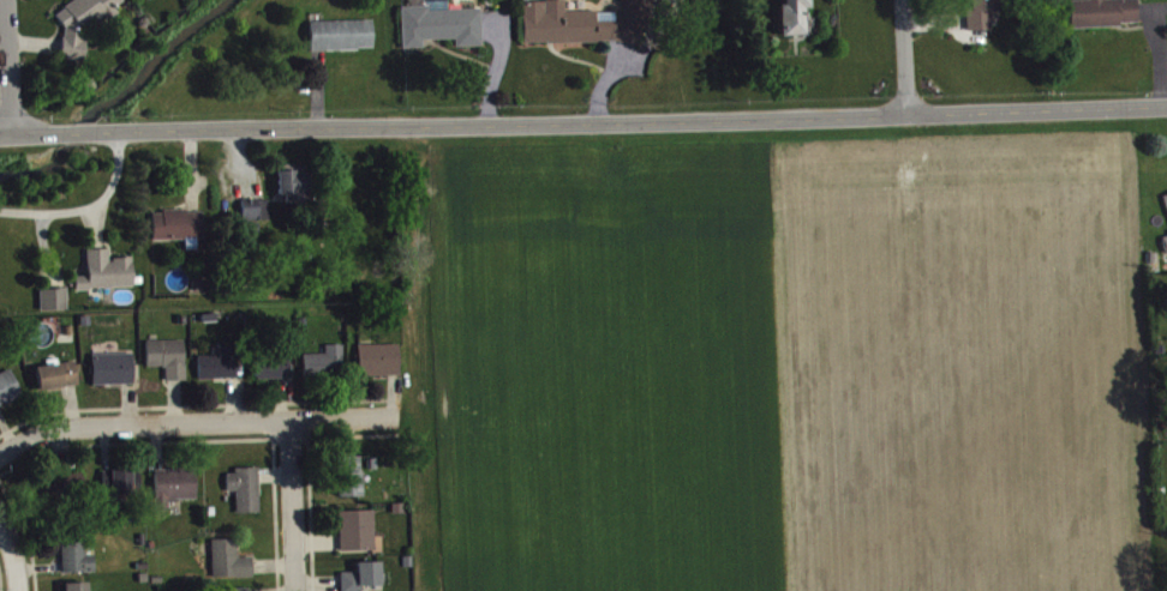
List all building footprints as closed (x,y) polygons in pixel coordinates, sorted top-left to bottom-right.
[(88,51),(84,44),(85,35),(95,29),(102,30),(117,19),(118,11),(126,7),(121,0),(96,0),(93,2),(92,0),(85,0),(55,19),(65,34),(61,64),(86,68),(88,51)] [(654,47),(653,0),(632,0),(632,17),(567,18),(567,6),(525,7),(525,50),(654,47)] [(807,41),(806,0),(781,0),(781,42),(807,41)] [(994,37),(993,3),(999,3),(999,0),(969,0),(970,37),(994,37)] [(1141,31),(1140,3),(1107,4),(1107,0),(1092,0),(1092,6),(1072,6),(1073,34),(1141,31)] [(403,11),(404,54),(425,54),(425,46),(459,45),(459,53),(485,52),(484,14),(451,15),(451,10),(439,10),(403,11)] [(312,27),(312,56),(375,55),(374,27),(312,27)] [(287,208),(308,209),(309,177),(279,177),(279,201),(287,201),(287,208)] [(270,206),(244,205),(243,226),(270,226),(270,206)] [(155,246),(205,245),(204,217),(154,217),(155,246)] [(89,256),(89,282),(77,282),(77,296),(135,294),(134,264),(111,265),(110,255),(89,256)] [(42,317),(69,316),(69,294),(42,295),(42,317)] [(148,347),(148,373),(167,372),(168,387),(187,386),(186,346),(148,347)] [(306,360),(307,382),(346,380),(345,350),(326,351),(327,359),(306,360)] [(401,350),(359,351),(360,382),(402,381),(401,350)] [(238,353),(222,353),(222,361),(200,362),(200,385),(239,384),(238,353)] [(94,391),(136,390),(135,359),(94,360),(94,391)] [(257,385),(291,384),(290,361),(257,362),(257,385)] [(80,392),(78,368),(38,372),(41,396),(80,392)] [(25,402),(12,374),(0,380),(0,414),(25,402)] [(341,503),(364,503),(363,463),(341,463),(341,503)] [(157,517),(171,517),(171,507),(199,506),(198,475),(156,476),(157,517)] [(262,519),(261,475),(229,476),(229,497),(238,497),(239,519),(262,519)] [(134,477),(113,477),(113,507),(134,507),(134,477)] [(45,506),(88,500),(85,480),(43,485),(45,506)] [(342,517),(343,558),(377,557),(376,516),(342,517)] [(96,578),(96,560),(87,560),(87,544),(63,545),(64,579),(96,578)] [(254,563),(239,563),(239,545),(214,546),(215,585),(255,583),(254,563)] [(343,590),(383,590),(383,568),(359,568),(359,578),(343,579),(343,590)]
